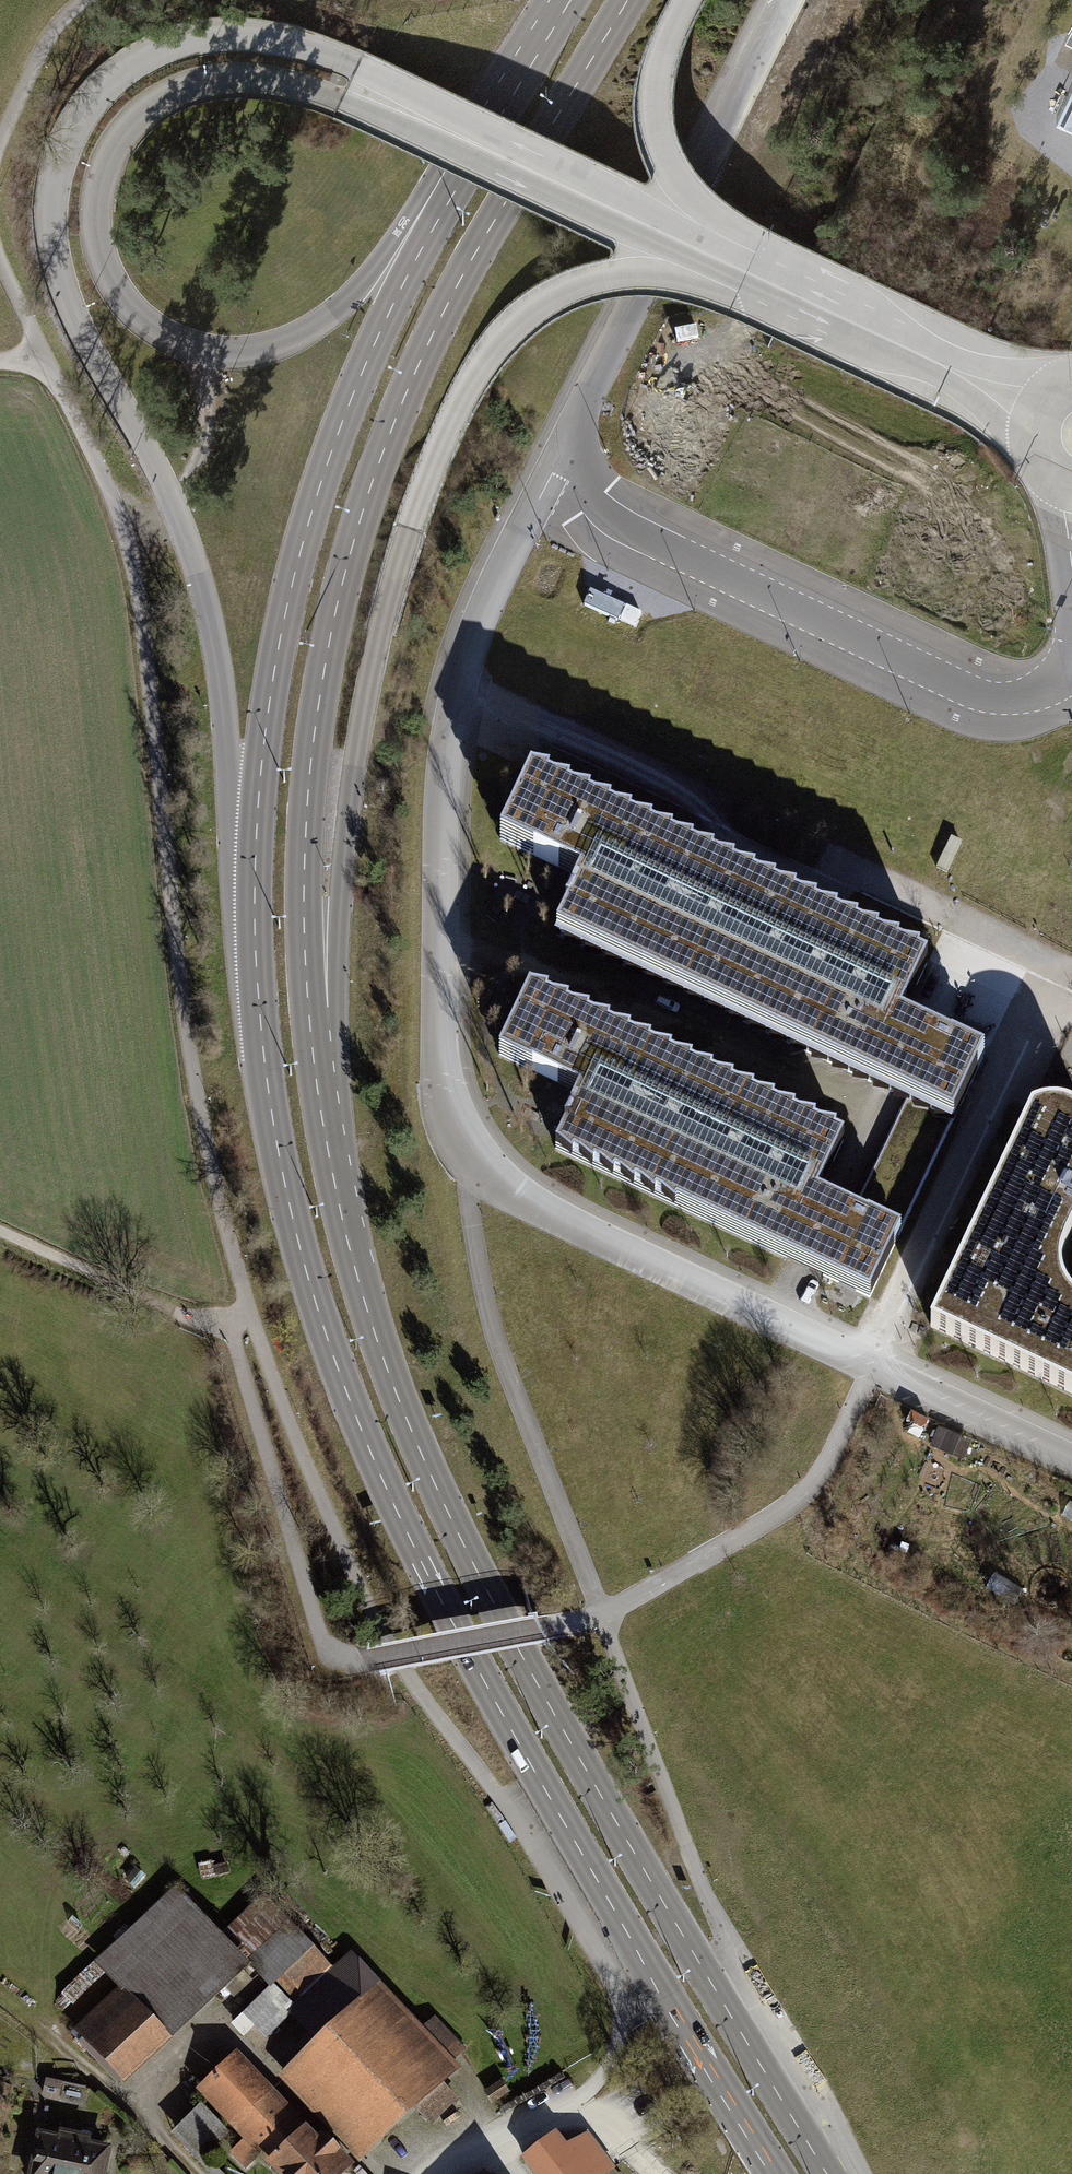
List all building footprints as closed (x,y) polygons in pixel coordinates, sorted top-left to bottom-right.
[(1055,116),(1071,124),(1071,80),(1055,116)] [(898,1028),(902,1020),(929,962),(845,923),(680,846),(531,775),(500,841),(533,856),(533,855),(544,861),(576,875),(580,877),(898,1028)] [(941,871),(946,874),(961,843),(951,838),(936,869),(941,871)] [(898,1028),(580,877),(565,909),(568,910),(555,936),(692,1000),(887,1091),(899,1096),(906,1100),(953,1122),(984,1057),(951,1042),(950,1042),(928,1032),(916,1026),(902,1020),(898,1028)] [(574,1091),(579,1094),(814,1204),(818,1195),(820,1191),(844,1140),(667,1056),(530,991),(499,1056),(574,1091)] [(833,1202),(818,1195),(814,1204),(579,1094),(552,1148),(787,1259),(800,1266),(817,1273),(871,1298),(900,1234),(853,1212),(847,1209),(833,1202)] [(906,1100),(853,1212),(900,1234),(953,1122),(906,1100)] [(1071,1394),(1071,1300),(1068,1297),(1061,1287),(1059,1269),(1061,1254),(1071,1232),(1071,1113),(1065,1110),(1056,1109),(1049,1108),(1037,1111),(1029,1113),(929,1326),(1071,1394)] [(100,1965),(121,1987),(165,2033),(237,1965),(172,1897),(100,1965)] [(289,2012),(320,2044),(376,1989),(346,1957),(289,2012)] [(122,2073),(165,2033),(121,1987),(79,2027),(122,2073)] [(371,2143),(411,2105),(439,2079),(451,2066),(443,2057),(417,2031),(376,1989),(320,2044),(296,2066),(371,2143)] [(433,2017),(417,2031),(443,2057),(458,2043),(433,2017)] [(202,2088),(270,2162),(303,2132),(307,2128),(288,2108),(285,2112),(234,2058),(202,2088)] [(452,2092),(439,2079),(411,2105),(424,2119),(452,2092)] [(39,2135),(30,2173),(98,2173),(104,2148),(86,2144),(88,2137),(59,2130),(57,2139),(39,2135)] [(282,2173),(338,2173),(348,2165),(318,2132),(310,2140),(303,2132),(270,2162),(282,2173)] [(522,2158),(535,2173),(598,2173),(610,2166),(585,2135),(563,2146),(554,2134),(522,2158)]
